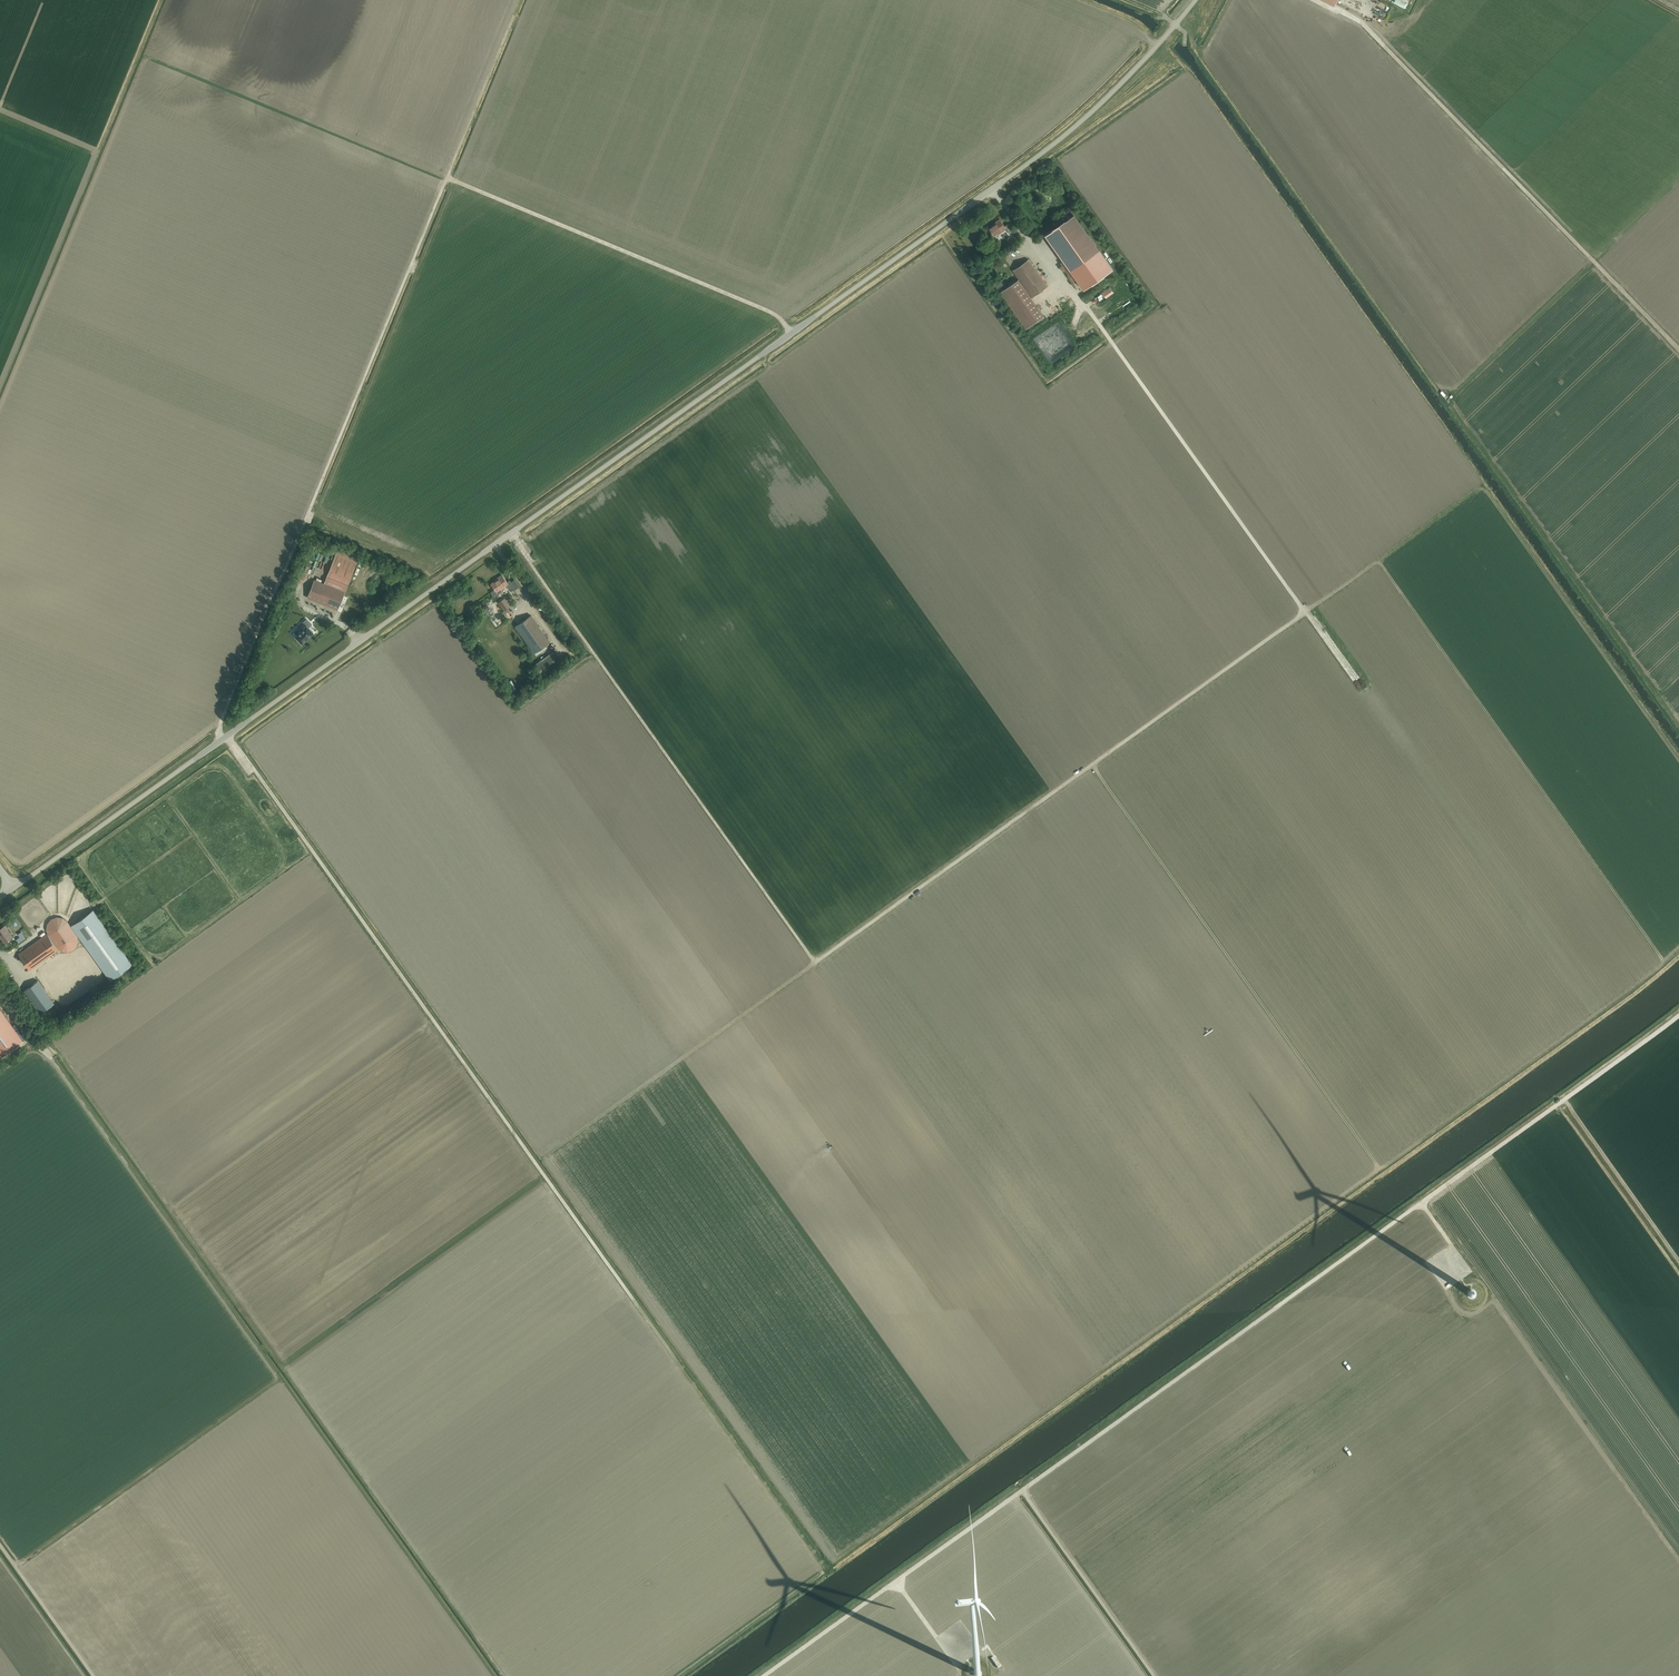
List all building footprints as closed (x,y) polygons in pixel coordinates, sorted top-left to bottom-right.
[(1065,221),(1045,235),(1070,270),(1098,250),(1073,215),(1070,217),(1068,215),(1063,218),(1065,221)] [(1006,229),(1010,234),(1010,233),(1013,231),(1008,223),(1004,226),(999,219),(995,222),(996,223),(988,228),(994,236),(997,233),(998,234),(1006,229)] [(1044,245),(1047,243),(1039,233),(1033,237),(1039,244),(1041,242),(1044,245)] [(1112,269),(1098,250),(1070,270),(1084,289),(1112,269)] [(1047,286),(1029,260),(1013,271),(1032,297),(1047,286)] [(1106,298),(1114,293),(1109,287),(1102,293),(1106,298)] [(338,548),(332,564),(353,572),(359,556),(338,548)] [(327,577),(347,585),(353,572),(332,564),(327,577)] [(506,581),(501,574),(497,577),(498,578),(490,584),(494,589),(491,592),(494,597),(502,591),(501,590),(508,584),(509,585),(509,587),(515,588),(516,582),(513,579),(509,579),(506,581)] [(324,584),(344,592),(347,585),(327,577),(324,584)] [(344,592),(324,584),(314,580),(307,597),(337,610),(344,592)] [(504,610),(510,606),(504,598),(498,602),(504,610)] [(534,653),(549,642),(530,615),(515,626),(534,653)] [(295,636),(302,643),(313,632),(308,628),(312,625),(306,619),(303,622),(306,625),(300,631),(297,629),(294,632),(296,634),(295,636)] [(542,675),(560,662),(553,652),(534,664),(542,675)] [(93,910),(71,926),(81,939),(110,980),(132,964),(93,910)] [(4,925),(0,929),(0,937),(4,943),(12,937),(4,925)] [(58,950),(47,933),(18,954),(30,970),(58,950)] [(40,1013),(54,1003),(38,980),(24,990),(40,1013)] [(0,1008),(0,1057),(23,1040),(0,1008)] [(1001,1666),(994,1657),(991,1659),(998,1668),(1001,1666)]
